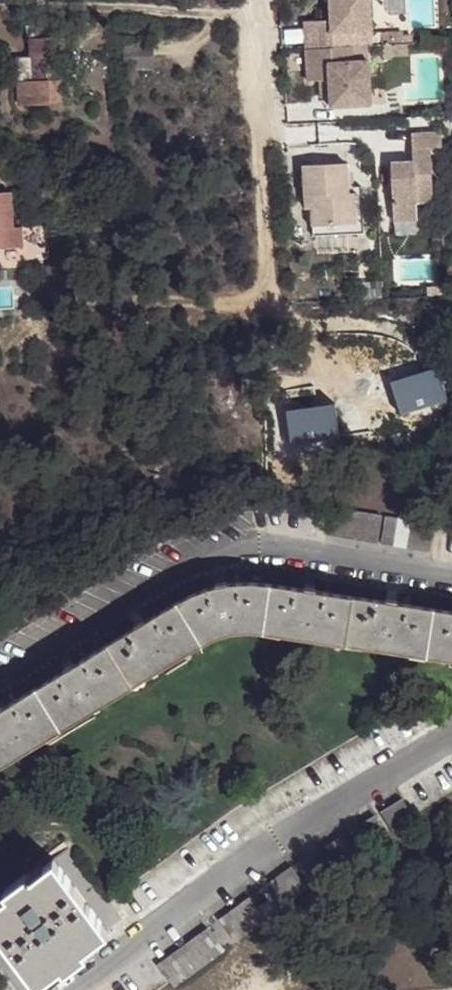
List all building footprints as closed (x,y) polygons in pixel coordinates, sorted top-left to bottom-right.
[(307,52),(354,50),(365,49),(364,44),(353,45),(353,35),(363,34),(372,33),(370,0),(330,0),(331,23),(305,24),(307,52)] [(29,29),(30,41),(62,39),(61,27),(29,29)] [(353,35),(353,45),(364,44),(363,34),(353,35)] [(383,41),(384,48),(404,47),(403,40),(403,36),(384,37),(383,41)] [(62,39),(30,41),(31,59),(33,84),(18,84),(20,107),(60,105),(57,60),(63,60),(62,39)] [(354,50),(355,65),(369,64),(368,49),(365,49),(354,50)] [(354,50),(307,52),(309,84),(330,83),(331,110),(371,108),(369,64),(355,65),(354,50)] [(16,85),(18,84),(33,84),(31,59),(14,60),(16,85)] [(443,137),(414,139),(415,167),(393,168),(396,225),(419,225),(418,207),(436,205),(434,154),(444,153),(443,137)] [(358,228),(356,197),(350,197),(349,168),(306,170),(308,201),(313,201),(314,211),(315,231),(358,228)] [(355,191),(356,197),(358,228),(315,231),(316,240),(366,238),(364,190),(355,191)] [(22,248),(21,227),(12,227),(11,193),(0,193),(0,249),(22,248)] [(387,522),(336,516),(333,543),(383,550),(387,522)] [(389,523),(385,550),(436,558),(440,529),(389,523)] [(207,601),(180,612),(204,655),(205,654),(226,646),(247,642),(268,642),(274,592),(260,592),(233,594),(207,601)] [(358,604),(274,592),(268,642),(352,653),(358,604)] [(438,614),(358,604),(352,653),(431,664),(438,614)] [(180,612),(109,651),(132,695),(204,655),(180,612)] [(438,614),(431,664),(451,666),(451,616),(438,614)] [(109,651),(36,692),(60,735),(132,695),(109,651)] [(36,692),(0,711),(0,769),(60,735),(36,692)] [(401,834),(421,822),(408,799),(388,812),(401,834)] [(69,849),(53,860),(107,930),(122,919),(69,849)] [(336,874),(323,851),(301,865),(315,888),(336,874)] [(4,891),(25,874),(25,872),(29,869),(25,865),(21,868),(12,857),(0,866),(0,886),(4,891)] [(4,891),(7,895),(0,900),(0,934),(37,982),(61,964),(65,968),(86,952),(83,948),(107,930),(53,860),(29,878),(25,874),(4,891)] [(310,890),(294,868),(263,890),(279,912),(310,890)] [(267,920),(252,898),(220,920),(236,942),(267,920)] [(225,950),(209,928),(157,964),(173,987),(225,950)] [(0,934),(0,963),(20,989),(26,989),(37,982),(0,934)]
